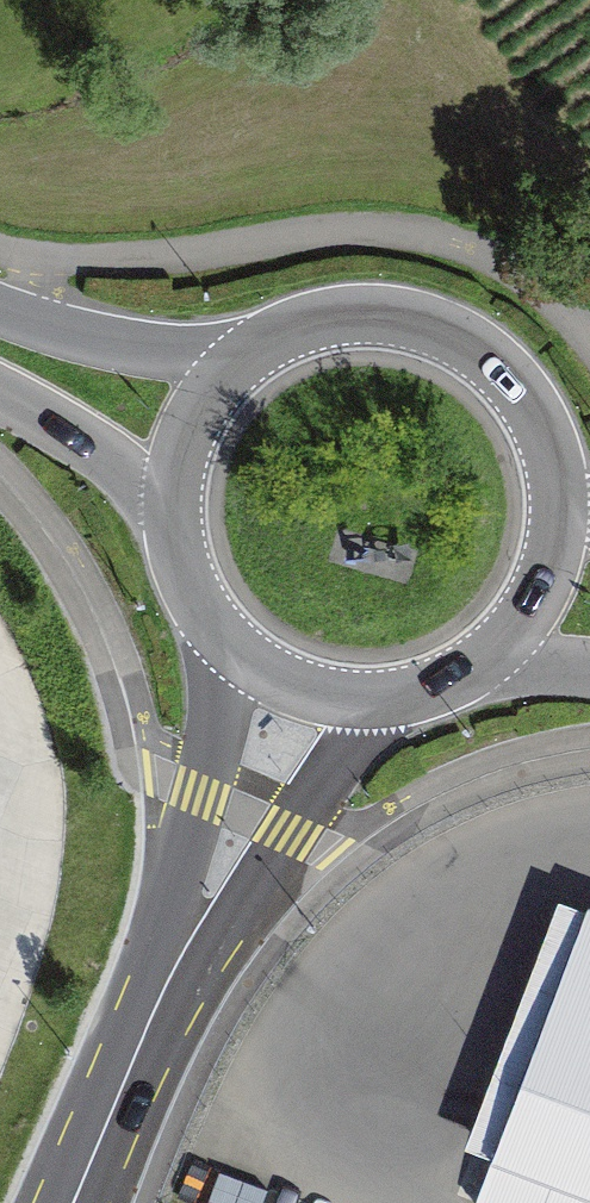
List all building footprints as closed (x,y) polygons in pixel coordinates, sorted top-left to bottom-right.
[(588,908),(476,1202),(589,1202),(589,909),(588,908)]
